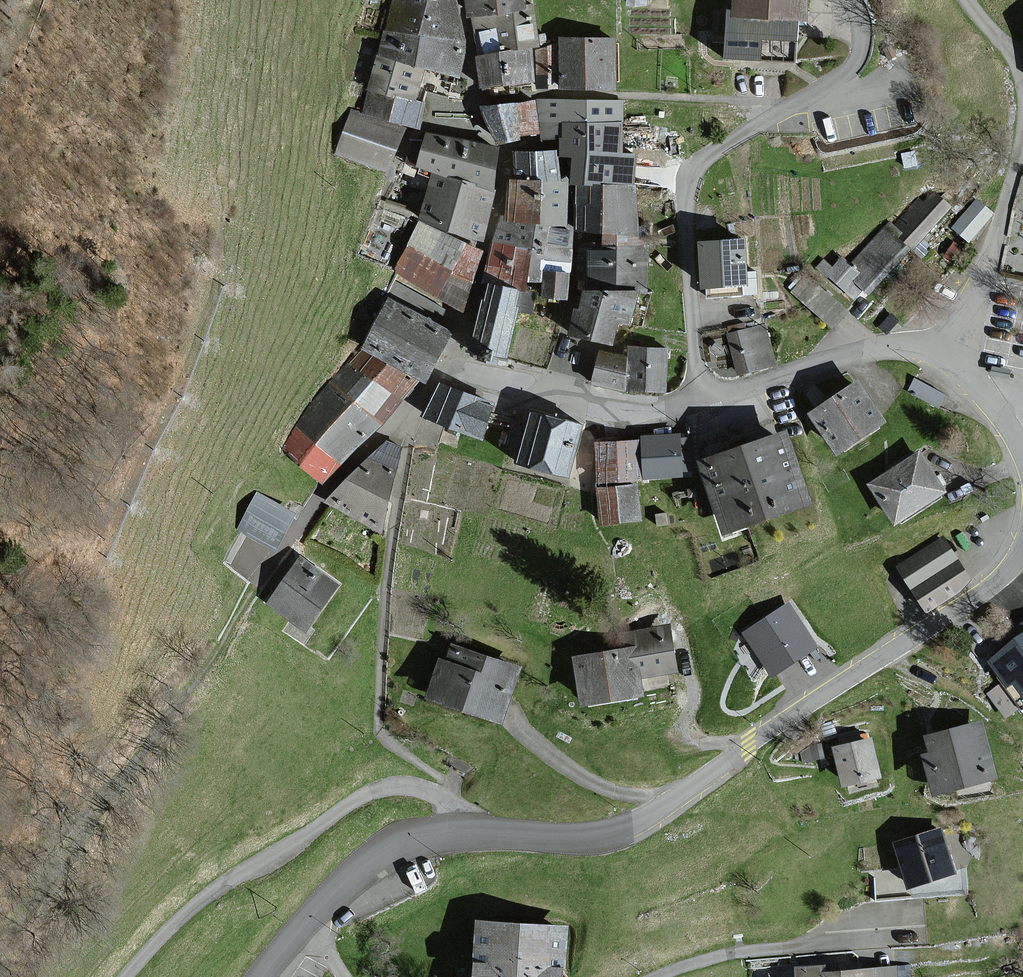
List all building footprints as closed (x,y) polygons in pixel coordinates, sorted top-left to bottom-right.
[(384,29),(466,41),(455,0),(393,0),(384,29)] [(468,15),(473,15),(526,8),(525,0),(466,0),(468,15)] [(738,15),(734,15),(733,58),(797,60),(799,18),(803,18),(803,0),(739,0),(738,15)] [(473,15),(478,56),(531,49),(539,48),(534,7),(526,8),(473,15)] [(463,75),(466,47),(466,41),(384,29),(378,54),(425,66),(463,75)] [(559,38),(559,42),(559,88),(616,88),(615,38),(559,38)] [(537,88),(559,88),(559,42),(537,51),(537,88)] [(535,80),(531,49),(478,56),(477,56),(481,87),(535,80)] [(423,75),(425,66),(378,54),(370,90),(416,101),(423,75)] [(420,121),(425,103),(422,102),(416,101),(370,90),(364,113),(419,126),(420,121)] [(503,140),(521,140),(521,133),(520,102),(482,106),(503,140)] [(520,102),(521,133),(539,133),(539,102),(520,102)] [(623,123),(623,102),(539,102),(539,133),(539,140),(562,139),(562,155),(574,155),(588,155),(588,123),(623,123)] [(403,128),(352,110),(338,154),(388,171),(403,128)] [(588,123),(588,155),(574,155),(575,183),(577,183),(637,183),(637,148),(623,148),(623,123),(588,123)] [(428,130),(417,168),(434,172),(496,190),(497,155),(498,150),(493,148),(458,139),(428,130)] [(517,150),(514,176),(544,179),(557,180),(559,154),(517,150)] [(483,238),(496,190),(434,172),(421,220),(483,238)] [(540,223),(544,179),(514,176),(509,176),(508,187),(506,216),(505,220),(534,223),(540,223)] [(570,181),(557,180),(544,179),(540,223),(566,226),(570,181)] [(578,234),(595,234),(638,234),(639,234),(639,183),(637,183),(577,183),(578,234)] [(903,233),(900,237),(912,248),(914,246),(950,207),(934,192),(924,203),(919,199),(895,225),(903,233)] [(992,212),(976,199),(951,228),(967,241),(992,212)] [(499,215),(496,243),(532,247),(534,223),(505,220),(506,216),(499,215)] [(900,237),(903,233),(895,225),(890,220),(886,224),(850,264),(842,257),(833,268),(825,261),(819,267),(853,299),(857,294),(862,288),(869,295),(907,253),(912,248),(900,237)] [(395,273),(465,308),(481,252),(421,221),(395,273)] [(534,223),(532,247),(529,280),(545,282),(545,271),(569,273),(573,226),(566,226),(540,223),(534,223)] [(638,247),(638,240),(638,234),(595,234),(595,242),(580,243),(580,249),(580,278),(591,278),(591,291),(640,291),(649,291),(649,268),(649,247),(638,247)] [(748,283),(745,240),(701,243),(703,286),(748,283)] [(496,243),(493,243),(484,276),(528,286),(529,282),(529,280),(532,247),(496,243)] [(569,273),(545,271),(545,282),(543,295),(567,298),(569,273)] [(511,359),(522,310),(534,313),(538,292),(490,281),(477,340),(489,342),(486,353),(511,359)] [(632,325),(640,291),(591,291),(585,291),(581,309),(576,308),(569,333),(614,345),(620,322),(632,325)] [(452,332),(389,299),(363,348),(421,380),(425,382),(452,332)] [(764,326),(728,335),(738,375),(774,365),(764,326)] [(666,348),(630,347),(629,390),(665,391),(666,348)] [(421,380),(363,348),(331,384),(379,422),(421,380)] [(626,356),(601,351),(594,382),(619,387),(626,356)] [(425,416),(482,438),(495,404),(439,381),(425,416)] [(884,421),(858,382),(813,412),(839,451),(884,421)] [(331,384),(297,427),(343,463),(379,422),(331,384)] [(532,411),(518,461),(570,475),(583,425),(532,411)] [(323,484),(343,463),(297,427),(280,448),(323,484)] [(675,432),(640,435),(643,475),(678,472),(675,432)] [(784,432),(702,460),(728,533),(810,505),(784,432)] [(635,440),(599,442),(601,480),(637,478),(635,440)] [(387,442),(343,482),(327,502),(383,531),(400,447),(387,442)] [(921,452),(872,481),(897,521),(946,492),(921,452)] [(635,484),(599,487),(602,522),(638,519),(635,484)] [(295,513),(258,493),(239,527),(276,547),(295,513)] [(943,538),(898,566),(926,611),(971,583),(943,538)] [(339,583),(302,557),(269,602),(307,629),(339,583)] [(819,646),(789,602),(744,633),(773,677),(819,646)] [(676,671),(670,625),(621,631),(624,650),(576,657),(582,703),(644,695),(642,675),(676,671)] [(986,659),(1004,684),(993,692),(1007,712),(1022,700),(1022,633),(986,659)] [(427,697),(502,723),(522,666),(452,643),(446,659),(440,657),(427,697)] [(981,721),(928,734),(932,751),(926,752),(936,794),(960,788),(962,796),(991,789),(989,779),(995,778),(981,721)] [(872,738),(835,745),(843,785),(851,784),(852,792),(878,786),(876,777),(880,776),(872,738)] [(941,828),(897,843),(912,886),(956,871),(941,828)] [(474,976),(567,976),(569,924),(476,920),(474,976)] [(797,976),(906,976),(906,967),(828,969),(828,965),(798,966),(799,976),(797,976)]
